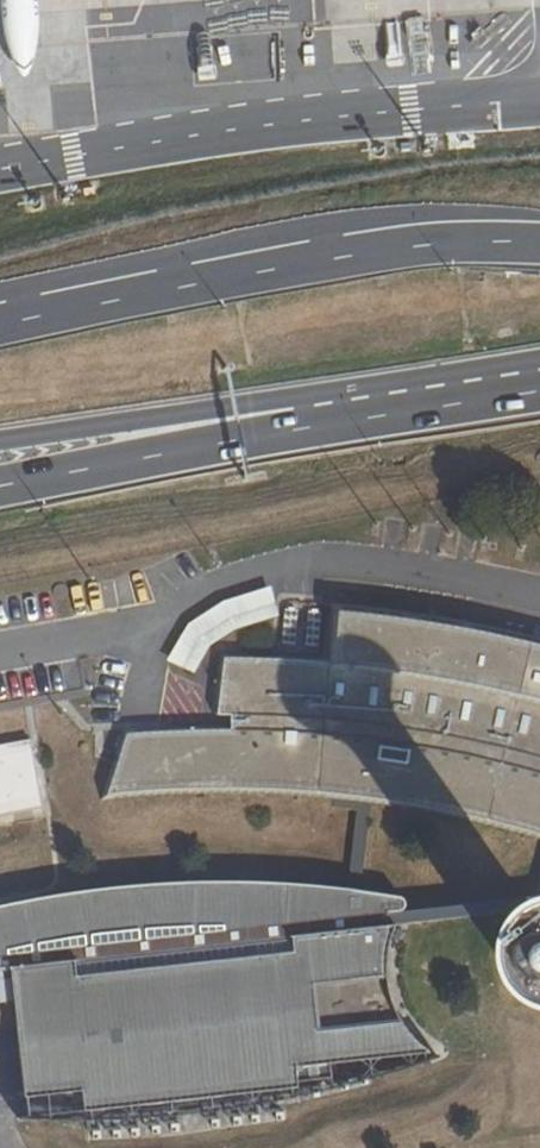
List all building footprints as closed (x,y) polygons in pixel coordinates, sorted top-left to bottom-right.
[(539,646),(482,633),(428,623),(337,612),(333,662),(223,658),(217,715),(230,716),(230,730),(168,732),(125,734),(106,796),(155,792),(243,789),(320,793),(382,801),(458,814),(517,829),(539,836),(539,647),(539,646)] [(23,814),(34,812),(46,810),(39,741),(10,745),(0,747),(0,818),(23,814)] [(15,1027),(24,1094),(27,1118),(19,1118),(19,1120),(84,1122),(182,1116),(249,1107),(351,1085),(437,1058),(437,1056),(424,1060),(423,1054),(428,1053),(411,1038),(402,1026),(396,1015),(388,993),(385,980),(385,967),(385,957),(388,942),(393,926),(388,926),(386,914),(400,912),(404,909),(405,904),(404,901),(401,898),(360,892),(347,890),(285,884),(224,882),(172,884),(117,888),(59,895),(0,907),(0,1029),(15,1027)] [(386,914),(388,926),(539,909),(539,906),(539,897),(386,914)] [(518,1014),(538,1016),(539,1015),(539,898),(538,898),(524,898),(510,902),(497,909),(486,919),(478,932),(474,946),(473,960),(476,975),(485,992),(500,1006),(518,1014)]
